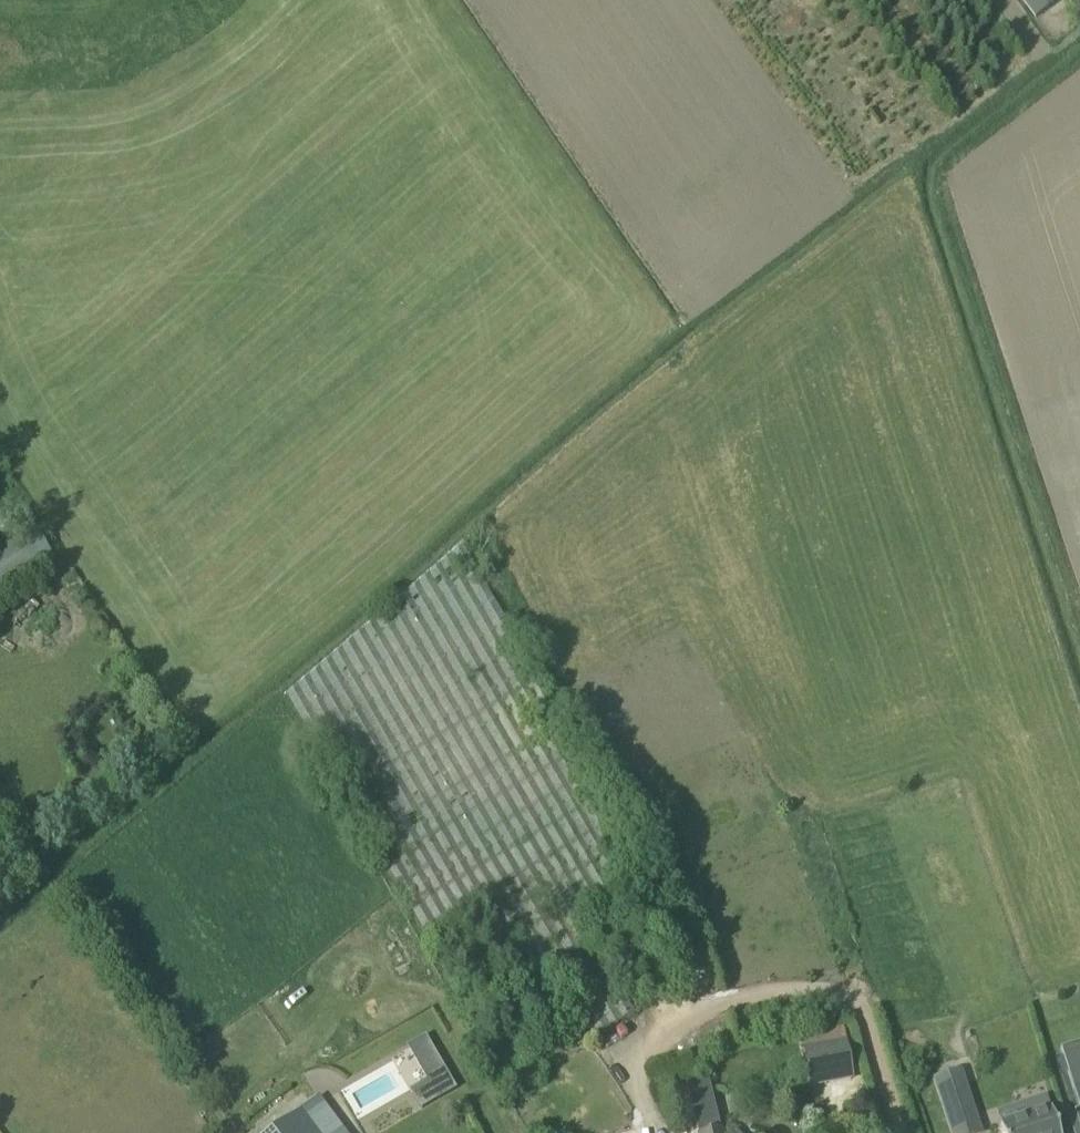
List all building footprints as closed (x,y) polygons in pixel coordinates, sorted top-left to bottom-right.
[(1048,5),(1046,0),(1024,0),(1031,14),(1048,5)] [(44,558),(26,529),(0,545),(0,585),(44,558)] [(461,547),(285,696),(476,1026),(551,958),(597,1036),(635,1014),(583,923),(645,865),(461,547)] [(799,1034),(809,1088),(853,1080),(843,1026),(799,1034)] [(425,1082),(409,1092),(415,1103),(421,1112),(458,1090),(453,1081),(425,1036),(412,1044),(432,1078),(426,1081),(425,1082)] [(1060,1049),(1079,1109),(1074,1111),(1079,1127),(1079,1043),(1060,1049)] [(698,1132),(721,1132),(708,1078),(686,1083),(698,1132)] [(759,1088),(739,1093),(742,1105),(761,1100),(759,1088)] [(964,1098),(941,1106),(947,1122),(970,1115),(964,1098)] [(1000,1127),(1002,1132),(1058,1132),(1051,1110),(1049,1111),(1045,1098),(1023,1105),(1026,1114),(1011,1119),(1013,1123),(1000,1127)] [(312,1103),(270,1132),(334,1132),(312,1103)]
